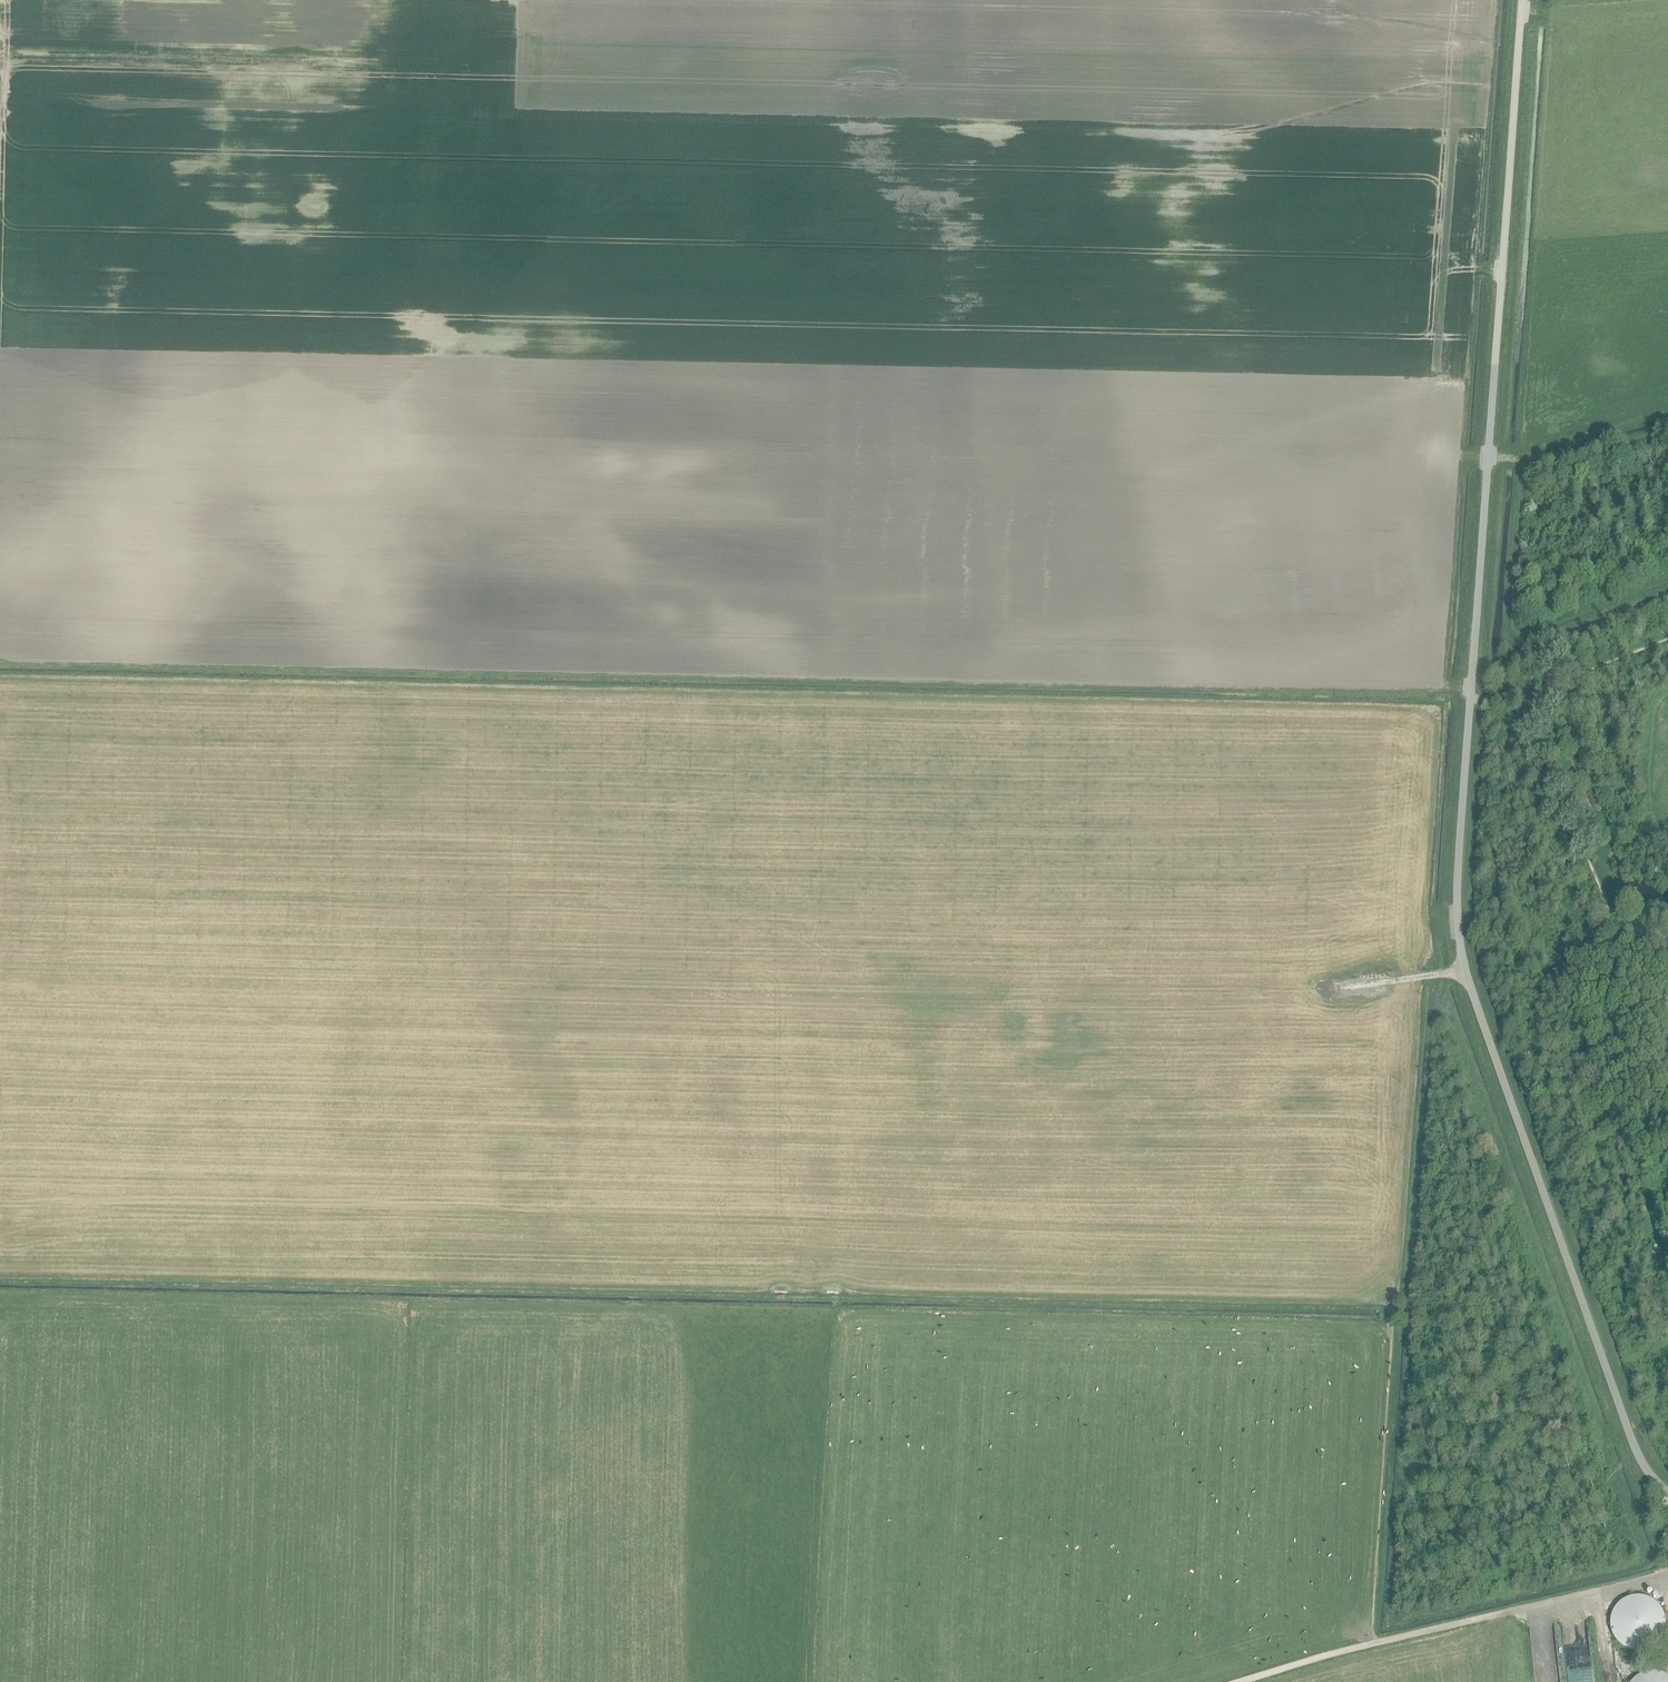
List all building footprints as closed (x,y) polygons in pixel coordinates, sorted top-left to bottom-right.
[(1621,1613),(1612,1616),(1612,1627),(1620,1648),(1627,1648),(1646,1641),(1642,1641),(1664,1633),(1664,1622),(1655,1598),(1628,1598),(1621,1601),(1621,1613)] [(1667,1667),(1631,1681),(1667,1681),(1667,1670),(1667,1667)]
